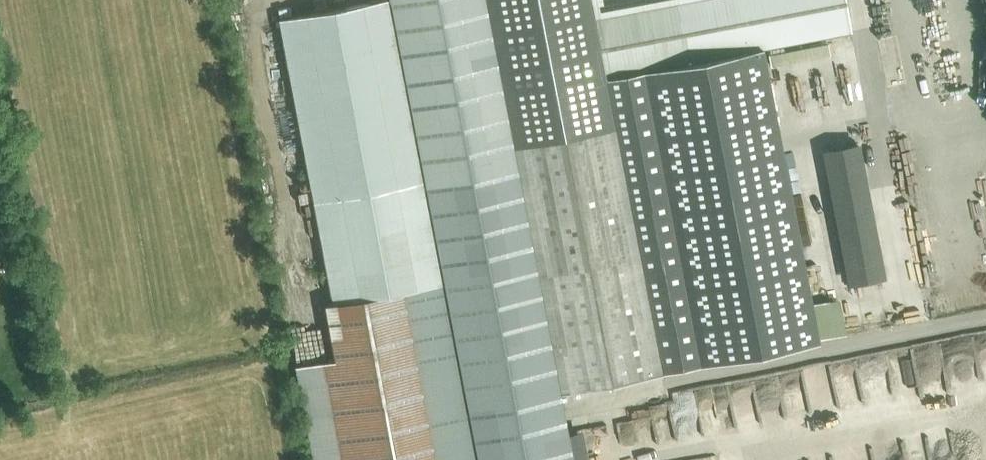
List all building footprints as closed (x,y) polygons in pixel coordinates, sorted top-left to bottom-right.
[(583,429),(567,433),(558,390),(818,340),(762,48),(850,31),(844,0),(372,0),(277,18),(332,302),(324,303),(334,358),(295,365),(313,459),(589,459),(583,429)] [(849,279),(887,272),(861,138),(823,145),(849,279)]
